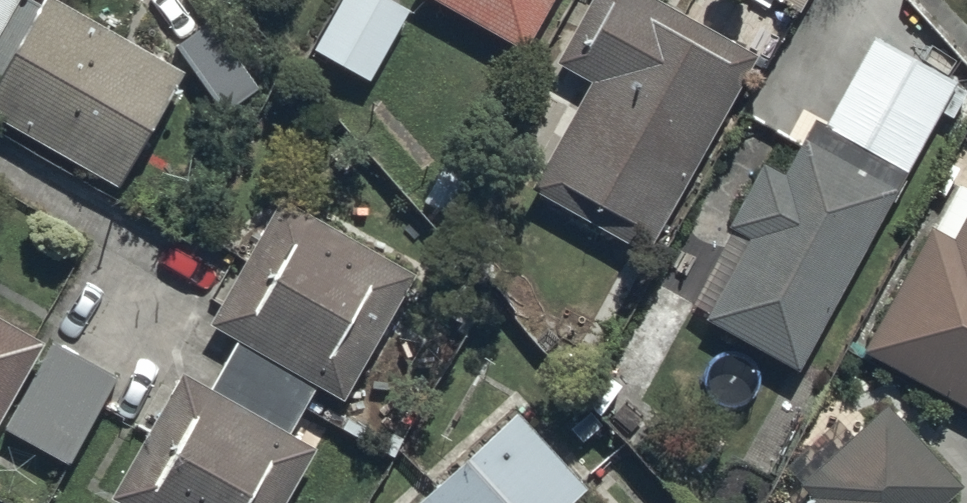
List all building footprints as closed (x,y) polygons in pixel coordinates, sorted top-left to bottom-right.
[(121,196),(187,81),(46,1),(41,9),(26,0),(0,0),(0,126),(121,196)] [(383,0),(342,0),(312,55),(370,86),(408,13),(383,0)] [(525,54),(555,0),(428,0),(525,54)] [(756,61),(649,0),(586,0),(549,67),(589,89),(532,193),(648,258),(756,61)] [(802,13),(810,0),(779,0),(802,13)] [(218,16),(175,48),(228,115),(269,84),(218,16)] [(683,308),(799,376),(956,86),(853,27),(821,84),(844,98),(828,126),(802,111),(788,136),(802,144),(783,178),(763,166),(683,308)] [(865,354),(966,410),(966,181),(964,179),(865,354)] [(179,376),(114,502),(287,502),(315,453),(287,440),(314,389),(345,401),(413,281),(277,202),(213,325),(236,337),(208,391),(179,376)] [(44,346),(0,323),(0,429),(44,346)] [(116,378),(50,345),(3,433),(72,468),(116,378)] [(800,487),(810,500),(808,502),(947,502),(962,489),(885,407),(800,487)] [(586,492),(515,416),(422,502),(574,502),(586,492)]
